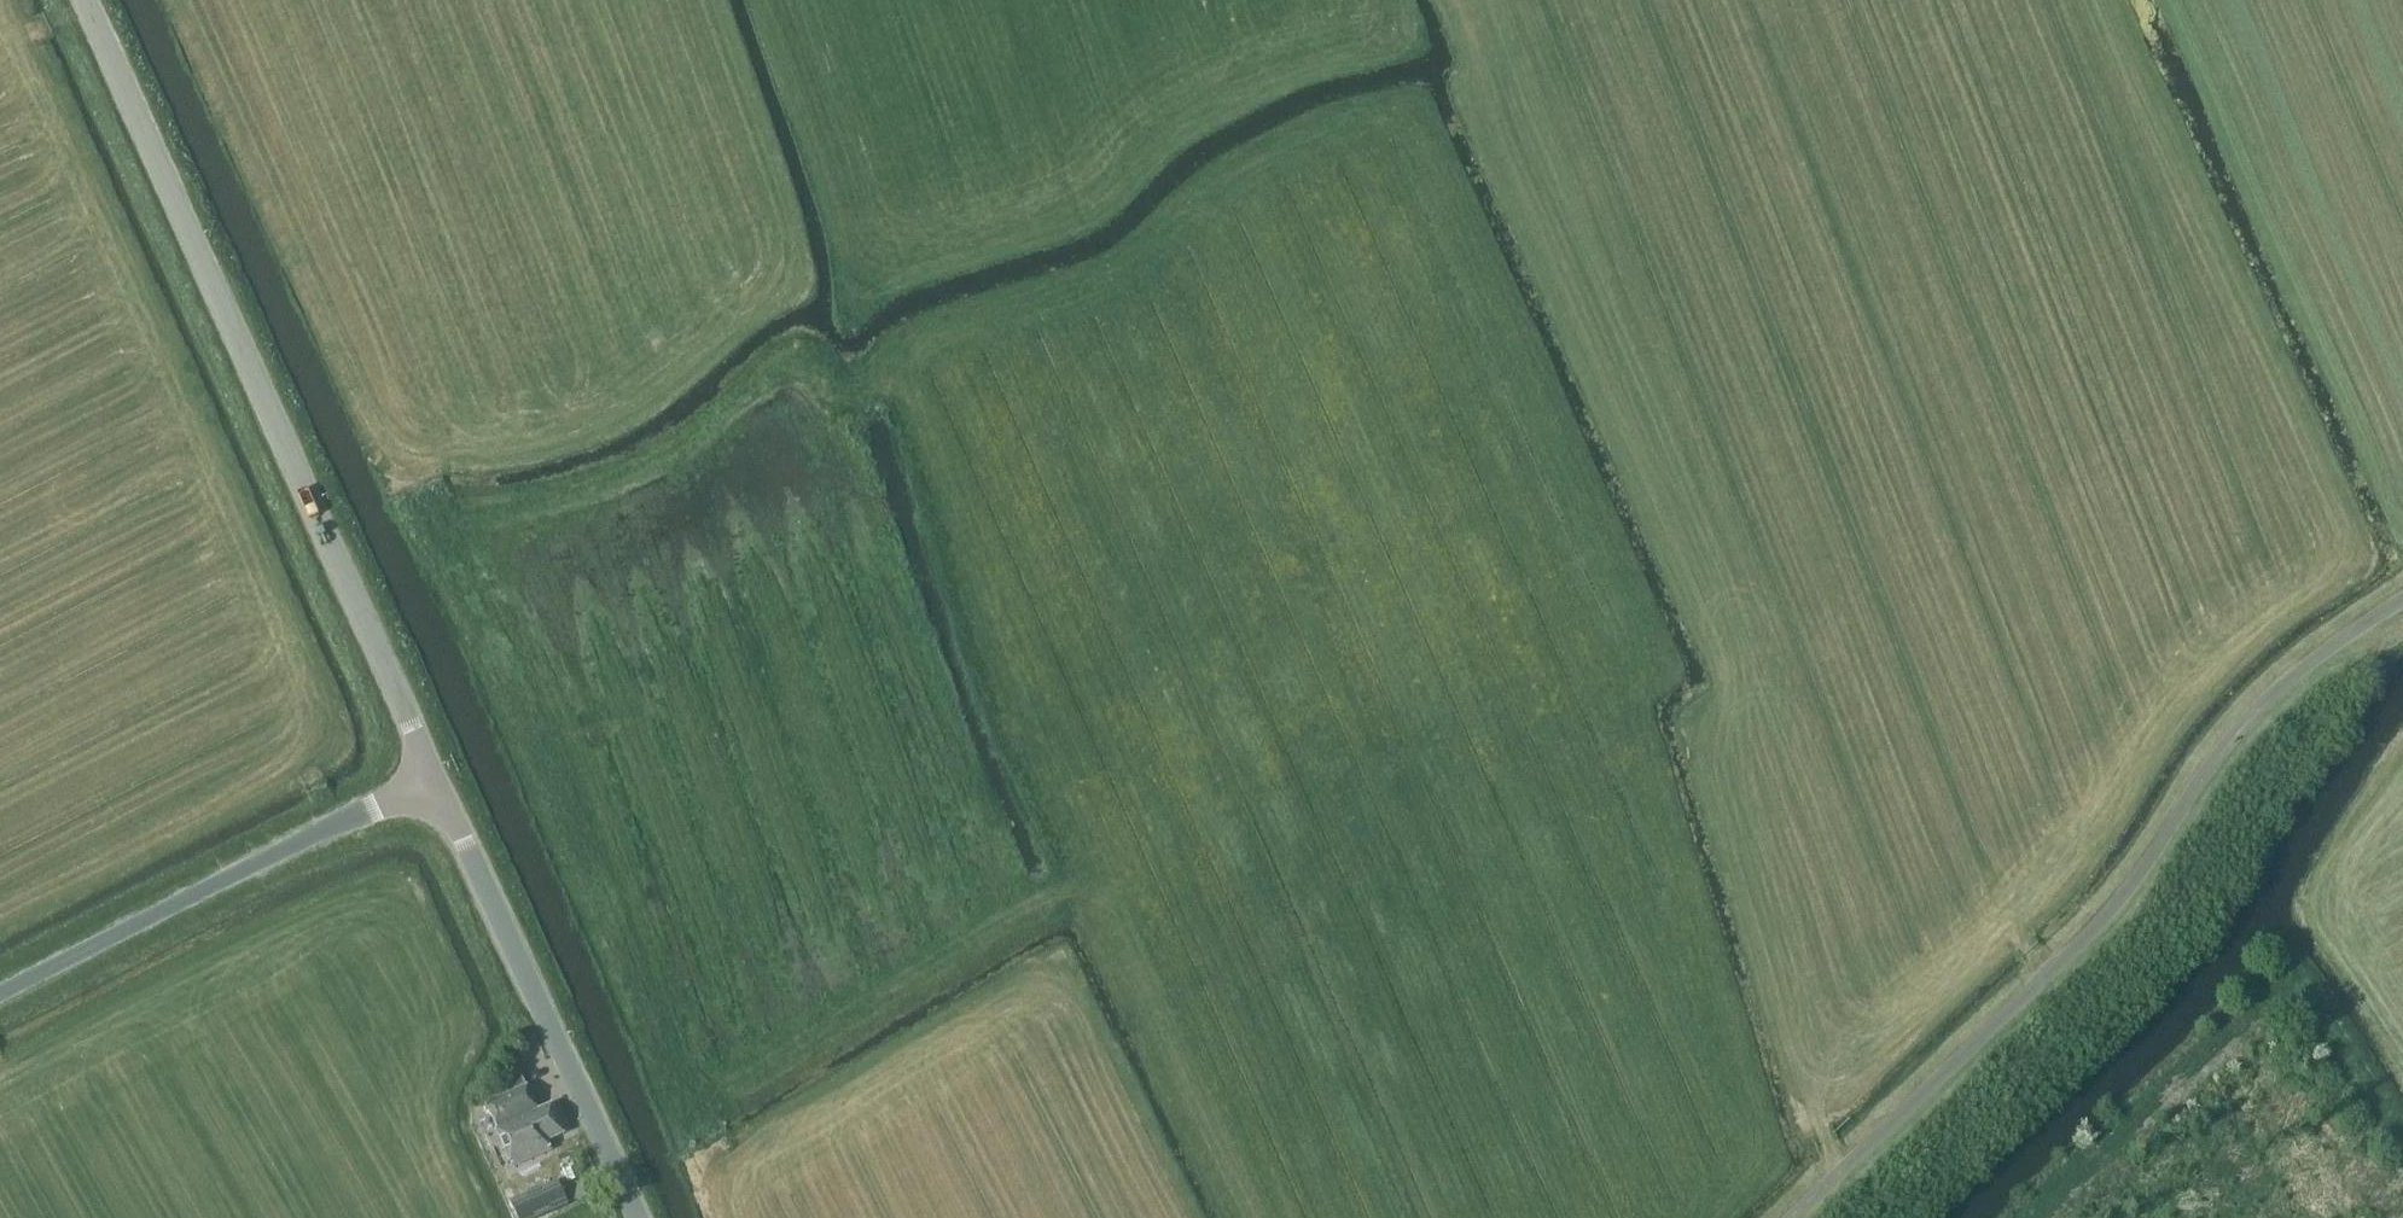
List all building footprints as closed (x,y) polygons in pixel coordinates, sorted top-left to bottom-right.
[(548,1148),(544,1139),(561,1132),(549,1103),(536,1109),(525,1085),(483,1103),(510,1164),(548,1148)] [(580,1182),(566,1188),(572,1202),(586,1197),(580,1182)] [(542,1217),(534,1199),(519,1206),(524,1217),(539,1217),(542,1217)]
